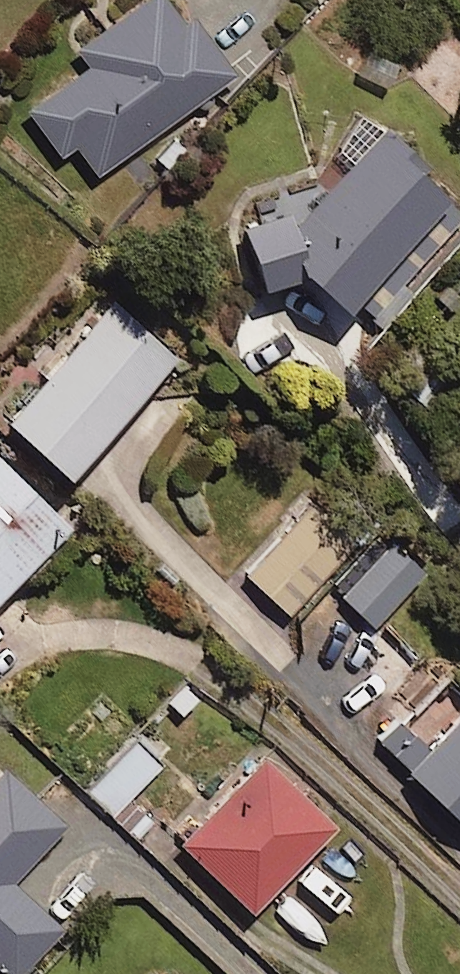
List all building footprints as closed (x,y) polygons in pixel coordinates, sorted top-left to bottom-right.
[(172,0),(131,0),(75,41),(89,60),(25,107),(59,151),(74,140),(95,169),(231,67),(191,13),(185,18),(172,0)] [(398,56),(368,40),(353,67),(384,83),(398,56)] [(242,220),(258,281),(308,268),(376,333),(459,245),(459,205),(375,124),(296,206),(242,220)] [(173,350),(115,296),(6,413),(64,467),(173,350)] [(0,453),(0,580),(64,516),(0,453)] [(353,536),(308,494),(242,566),(286,607),(353,536)] [(422,568),(390,538),(339,591),(371,621),(422,568)] [(443,677),(401,721),(395,715),(376,734),(459,814),(459,694),(443,677)] [(157,760),(133,738),(86,788),(131,830),(150,810),(129,790),(157,760)] [(330,817),(258,749),(176,837),(249,905),(330,817)] [(67,940),(53,928),(59,921),(9,876),(62,818),(3,764),(0,767),(0,966),(9,973),(11,973),(17,967),(24,973),(36,973),(67,940)]
